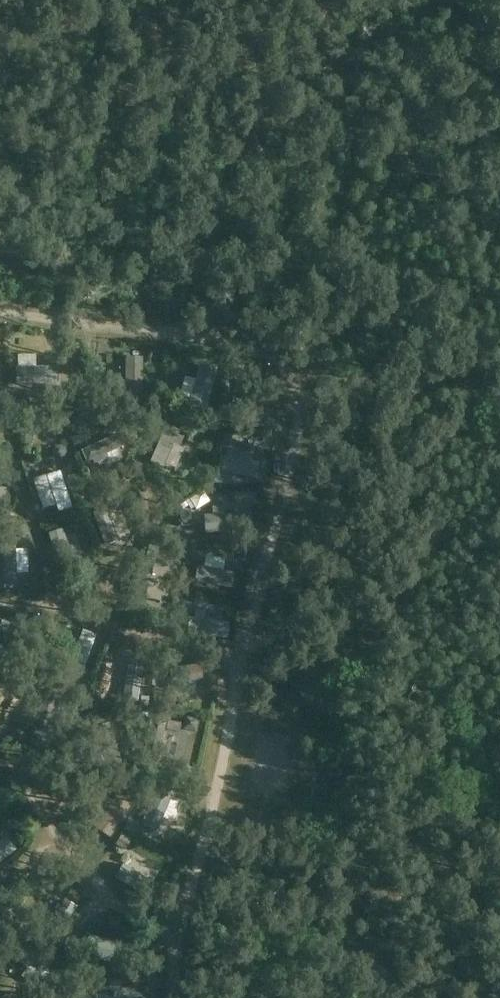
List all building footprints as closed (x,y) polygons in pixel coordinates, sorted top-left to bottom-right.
[(126,358),(126,401),(140,401),(140,358),(126,358)] [(199,362),(186,360),(178,395),(190,398),(199,362)] [(73,369),(53,377),(51,373),(43,377),(45,380),(45,383),(32,389),(38,402),(79,383),(76,374),(73,369)] [(215,416),(215,419),(224,419),(224,417),(225,409),(216,408),(215,416)] [(183,431),(170,426),(154,467),(167,472),(183,431)] [(80,434),(69,439),(73,449),(85,443),(80,434)] [(86,465),(91,462),(93,466),(104,461),(103,457),(124,447),(118,434),(80,452),(86,465)] [(223,434),(220,446),(229,447),(231,436),(223,434)] [(225,459),(219,458),(216,475),(259,483),(262,467),(238,463),(240,453),(226,451),(225,459)] [(59,472),(45,476),(31,481),(38,502),(47,499),(50,509),(55,507),(57,513),(70,509),(59,472)] [(84,490),(88,501),(108,495),(104,483),(84,490)] [(117,543),(116,540),(127,535),(117,508),(105,513),(104,510),(90,515),(104,548),(117,543)] [(189,514),(179,514),(179,524),(190,523),(189,514)] [(25,528),(16,531),(19,541),(28,538),(25,528)] [(60,531),(47,535),(59,570),(86,560),(77,532),(62,537),(60,531)] [(151,543),(149,550),(156,552),(157,545),(151,543)] [(17,574),(29,573),(28,556),(20,557),(19,549),(16,549),(16,546),(0,547),(0,584),(0,589),(18,588),(17,574)] [(191,546),(183,546),(183,555),(191,555),(191,546)] [(134,583),(152,588),(155,580),(149,578),(153,565),(141,562),(134,583)] [(195,582),(233,588),(236,573),(198,566),(195,582)] [(163,593),(147,588),(143,600),(159,606),(163,593)] [(189,634),(228,638),(229,623),(204,620),(205,613),(196,612),(195,619),(191,618),(189,634)] [(1,647),(0,647),(0,665),(9,670),(30,634),(29,635),(14,625),(1,647)] [(70,660),(84,666),(92,647),(79,641),(70,660)] [(200,667),(168,670),(169,686),(202,683),(200,667)] [(8,718),(3,712),(21,697),(11,685),(0,695),(0,725),(8,718)] [(162,689),(153,689),(152,700),(162,701),(162,689)] [(88,700),(83,708),(91,713),(96,705),(88,700)] [(166,722),(150,719),(141,762),(157,766),(166,722)] [(98,778),(96,770),(88,773),(91,781),(98,778)] [(110,839),(133,806),(118,796),(95,829),(110,839)] [(130,818),(125,829),(133,834),(139,822),(130,818)] [(122,835),(116,845),(124,850),(127,846),(131,840),(122,835)] [(0,840),(0,863),(14,851),(3,838),(0,840)] [(111,919),(107,932),(119,935),(122,921),(111,919)] [(84,955),(126,965),(130,951),(88,941),(84,955)] [(13,957),(23,964),(16,974),(32,985),(38,977),(44,981),(52,970),(20,947),(13,957)] [(117,985),(92,997),(124,997),(117,985)]
